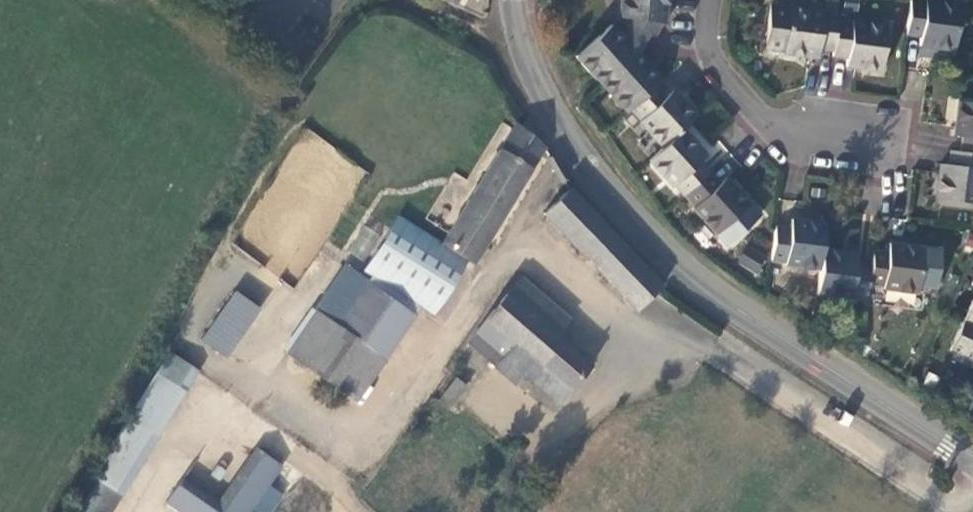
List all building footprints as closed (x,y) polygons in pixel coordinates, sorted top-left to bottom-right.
[(663,80),(638,54),(648,35),(654,38),(662,23),(665,24),(669,0),(618,0),(616,17),(610,23),(572,58),(601,88),(627,115),(663,80)] [(822,11),(822,14),(836,16),(838,13),(839,0),(824,0),(822,11)] [(838,13),(855,15),(857,0),(839,0),(838,13)] [(910,0),(905,36),(919,38),(918,47),(953,52),(960,4),(934,0),(924,0),(924,2),(910,0)] [(835,21),(836,16),(822,14),(822,11),(767,4),(761,52),(816,58),(817,50),(831,52),(835,21)] [(850,23),(835,21),(831,52),(831,57),(844,59),(843,68),(880,73),(886,24),(850,20),(850,23)] [(660,149),(684,128),(698,116),(663,80),(627,115),(660,149)] [(960,146),(972,148),(972,95),(958,93),(954,131),(962,132),(960,146)] [(473,265),(549,147),(515,125),(440,243),(468,261),(473,265)] [(683,196),(711,171),(702,162),(709,155),(684,128),(660,149),(647,161),(671,187),(674,184),(683,196)] [(950,145),(948,161),(938,159),(933,194),(972,199),(972,148),(960,146),(950,145)] [(720,182),(711,171),(683,196),(695,208),(692,210),(715,236),(752,204),(727,176),(720,182)] [(665,286),(570,189),(541,216),(636,314),(665,286)] [(819,242),(823,214),(788,210),(786,217),(771,216),(766,252),(781,253),(781,257),(816,261),(819,242)] [(440,243),(397,216),(362,272),(369,277),(419,308),(433,317),(468,261),(440,243)] [(883,243),(869,241),(866,254),(864,278),(878,279),(877,282),(913,287),(921,241),(885,234),(883,243)] [(864,278),(866,254),(853,253),(853,247),(819,242),(816,261),(812,287),(845,293),(846,289),(862,291),(864,278)] [(739,255),(736,266),(759,273),(762,262),(739,255)] [(416,317),(366,282),(343,266),(311,311),(385,362),(416,317)] [(414,316),(419,308),(369,277),(366,282),(416,317),(414,316)] [(520,277),(505,295),(556,338),(571,320),(520,277)] [(946,344),(952,346),(949,352),(972,365),(972,363),(972,286),(946,344)] [(231,290),(203,344),(231,359),(259,305),(231,290)] [(556,338),(505,295),(472,335),(558,408),(592,368),(556,338)] [(281,355),(355,405),(385,362),(311,311),(281,355)] [(169,357),(91,479),(96,483),(77,511),(110,511),(156,440),(149,436),(189,372),(169,357)] [(453,403),(465,384),(455,377),(443,396),(453,403)] [(277,470),(259,457),(221,511),(248,511),(277,470)] [(172,511),(213,511),(177,487),(164,507),(172,511)]
